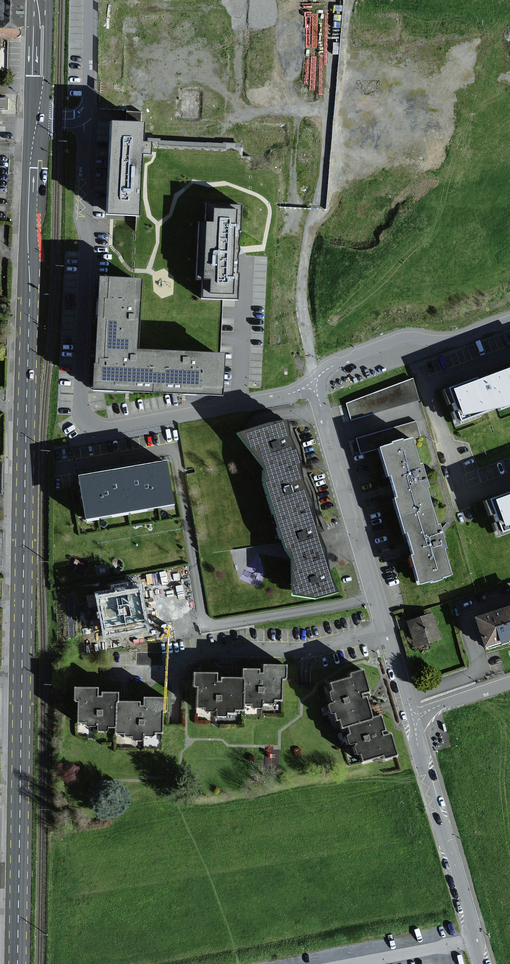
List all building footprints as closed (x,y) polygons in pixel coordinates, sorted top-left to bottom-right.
[(21,37),(22,0),(0,0),(0,37),(21,37)] [(138,144),(139,124),(110,122),(104,216),(134,218),(138,159),(148,159),(148,145),(138,144)] [(235,300),(240,208),(204,206),(203,227),(197,226),(194,279),(199,280),(198,298),(235,300)] [(93,283),(88,391),(131,354),(134,285),(93,283)] [(216,358),(131,354),(88,391),(126,393),(184,395),(215,397),(216,358)] [(488,377),(478,380),(477,379),(440,392),(452,426),(509,406),(509,369),(488,377)] [(412,380),(345,404),(350,422),(418,401),(412,380)] [(286,419),(236,431),(264,467),(265,481),(279,525),(285,547),(291,556),(292,594),(316,597),(337,591),(329,572),(325,549),(325,545),(319,534),(316,525),(314,512),(312,500),(302,482),(301,472),(298,456),(290,437),(288,428),(286,419)] [(416,422),(355,439),(360,455),(380,449),(410,440),(420,437),(416,422)] [(417,465),(410,440),(380,449),(384,463),(381,464),(385,477),(390,475),(393,486),(396,497),(391,498),(402,535),(406,534),(409,544),(412,555),(409,556),(417,585),(430,581),(431,584),(438,582),(437,580),(450,575),(443,549),(445,548),(440,532),(438,525),(435,525),(424,490),(427,489),(423,476),(420,464),(417,465)] [(174,502),(167,462),(143,466),(103,473),(80,478),(87,518),(174,502)] [(486,503),(497,534),(509,529),(509,494),(486,503)] [(148,629),(141,586),(97,593),(104,636),(148,629)] [(477,618),(485,646),(509,638),(509,607),(477,618)] [(440,639),(431,613),(405,622),(413,648),(440,639)] [(283,682),(284,668),(261,667),(261,672),(240,671),(240,682),(215,681),(215,676),(191,675),(190,691),(196,691),(195,711),(204,711),(203,715),(214,716),(214,720),(223,720),(224,715),(231,716),(231,712),(240,713),(241,708),(249,708),(249,713),(259,713),(259,710),(270,710),(270,705),(278,705),(279,682),(283,682)] [(360,752),(362,760),(380,756),(381,760),(396,757),(391,733),(386,735),(381,715),(371,717),(369,712),(365,693),(370,692),(364,669),(350,672),(351,678),(331,682),(333,690),(329,691),(331,703),(327,704),(330,714),(335,713),(338,722),(341,721),(343,730),(349,728),(350,735),(345,736),(347,744),(351,743),(354,754),(360,752)] [(95,690),(73,690),(73,704),(77,704),(77,727),(86,727),(86,732),(97,732),(97,736),(107,735),(107,731),(115,730),(115,735),(124,735),(124,738),(132,738),(132,743),(141,742),(141,739),(152,738),(152,734),(161,734),(160,714),(166,714),(165,699),(141,699),(141,704),(116,704),(116,694),(96,694),(95,690)]
